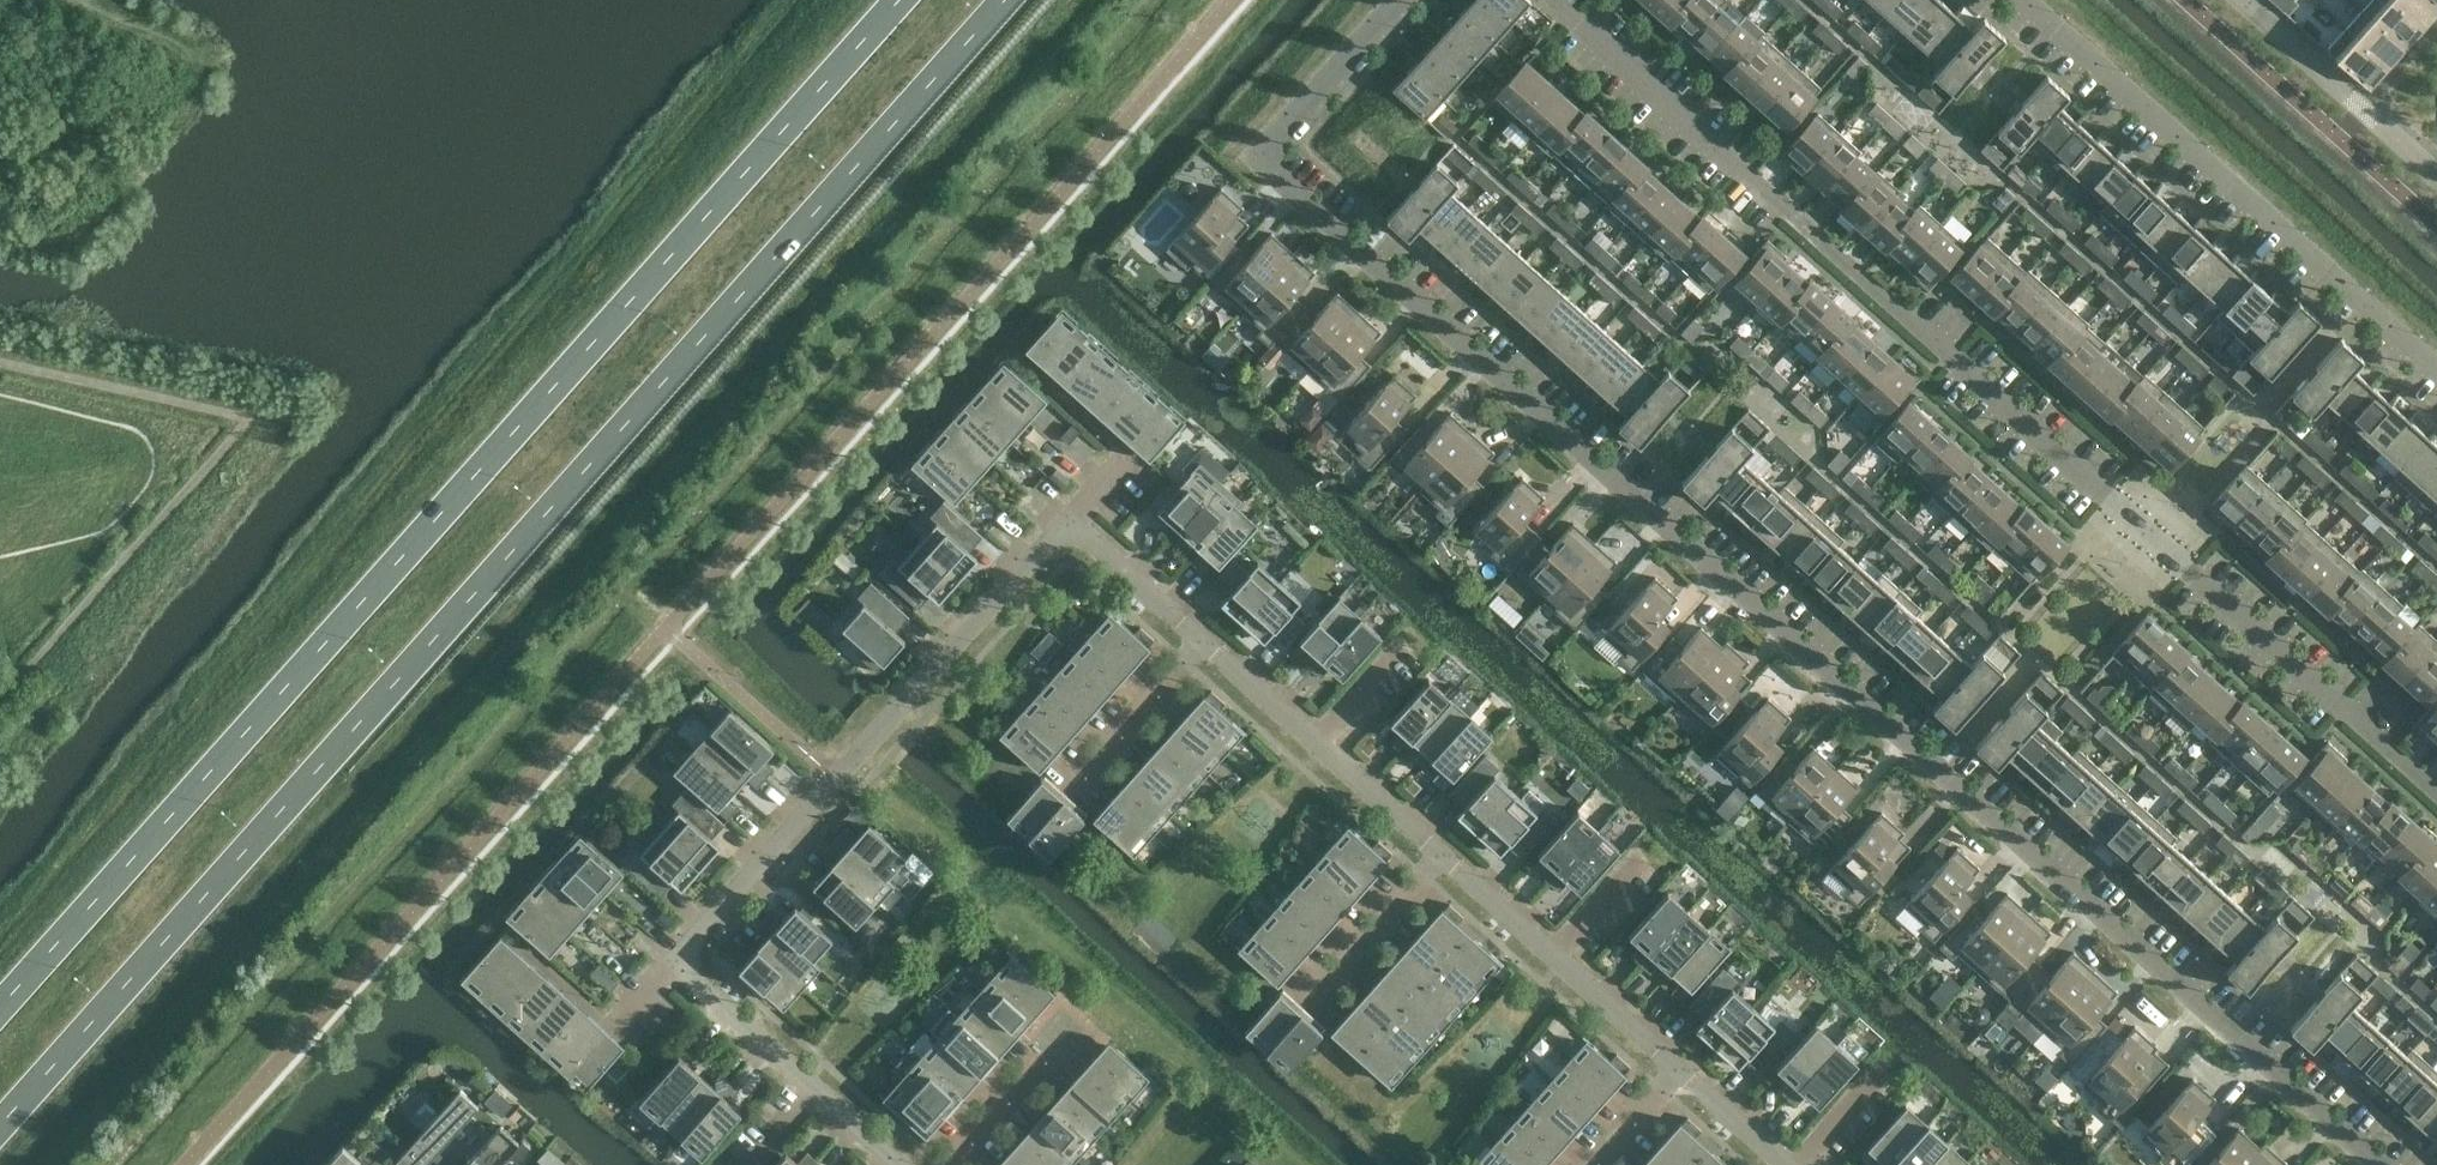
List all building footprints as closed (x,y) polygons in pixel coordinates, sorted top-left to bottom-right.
[(1463,11),(1495,40),(1513,20),(1491,0),(1473,0),(1463,11)] [(1513,20),(1530,0),(1491,0),(1513,20)] [(1689,0),(1654,0),(1650,4),(1671,23),(1673,20),(1672,19),(1689,0)] [(1673,20),(1691,37),(1724,0),(1689,0),(1672,19),(1673,20)] [(1691,37),(1710,54),(1738,23),(1719,7),(1725,0),(1724,0),(1691,37)] [(1796,0),(1794,0),(1787,7),(1800,19),(1808,10),(1796,0)] [(1835,19),(1843,10),(1831,0),(1814,0),(1835,19)] [(1885,13),(1897,0),(1870,0),(1885,13)] [(1885,13),(1904,31),(1931,0),(1897,0),(1885,13)] [(1904,31),(1923,48),(1955,12),(1941,0),(1931,0),(1904,31)] [(2390,0),(2370,0),(2362,10),(2403,47),(2421,28),(2390,0)] [(2428,0),(2390,0),(2421,28),(2436,10),(2436,8),(2428,0)] [(2403,47),(2362,10),(2344,29),(2386,67),(2403,47)] [(1463,11),(1446,30),(1478,59),(1495,40),(1463,11)] [(1955,12),(1923,48),(1942,65),(1938,70),(1940,72),(1986,21),(1983,19),(1974,29),(1955,12)] [(1729,71),(1762,35),(1765,32),(1745,15),(1738,23),(1710,54),(1728,69),(1729,71)] [(1833,33),(1820,21),(1812,30),(1826,42),(1833,33)] [(1874,53),(1881,45),(1855,21),(1847,30),(1874,53)] [(1986,21),(1940,72),(1959,89),(2005,38),(1986,21)] [(2326,49),(2368,87),(2386,67),(2344,29),(2326,49)] [(1446,30),(1428,50),(1460,79),(1478,59),(1446,30)] [(1846,45),(1833,33),(1826,42),(1838,53),(1846,45)] [(1729,71),(1728,69),(1726,72),(1747,91),(1782,52),(1762,35),(1729,71)] [(1428,50),(1411,70),(1443,98),(1460,79),(1428,50)] [(1782,52),(1747,91),(1766,108),(1801,69),(1782,52)] [(1846,70),(1855,79),(1868,64),(1859,56),(1846,70)] [(1920,80),(1894,56),(1886,64),(1912,88),(1920,80)] [(1492,101),(1512,119),(1547,81),(1527,63),(1492,101)] [(1801,69),(1766,108),(1786,126),(1821,87),(1801,69)] [(1411,70),(1393,90),(1425,118),(1443,98),(1411,70)] [(2047,75),(1996,131),(2018,150),(2023,144),(2059,105),(2069,95),(2047,75)] [(1547,81),(1512,119),(1531,137),(1566,98),(1547,81)] [(1926,83),(1917,92),(1924,99),(1933,89),(1926,83)] [(1924,99),(1931,105),(1940,96),(1933,89),(1924,99)] [(1947,103),(1940,96),(1931,105),(1938,112),(1946,104),(1947,103)] [(1566,98),(1531,137),(1550,154),(1586,116),(1584,114),(1566,98)] [(1891,115),(1876,102),(1868,112),(1882,125),(1891,115)] [(2059,105),(2023,144),(2042,161),(2050,153),(2077,121),(2059,105)] [(1586,116),(1550,154),(1551,155),(1553,153),(1572,169),(1607,131),(1586,112),(1584,114),(1586,116)] [(1798,165),(1805,171),(1839,132),(1818,113),(1797,137),(1792,133),(1775,152),(1794,169),(1798,165)] [(1905,128),(1891,115),(1882,125),(1897,138),(1905,128)] [(2077,121),(2050,153),(2069,170),(2097,139),(2077,121)] [(1607,131),(1572,169),(1573,170),(1580,162),(1598,178),(1591,186),(1626,148),(1607,131)] [(1476,132),(1468,141),(1481,153),(1489,144),(1476,132)] [(1839,132),(1805,171),(1825,189),(1860,150),(1839,132)] [(1917,156),(1926,147),(1911,134),(1903,143),(1917,156)] [(1988,140),(1980,149),(1987,155),(1996,146),(1989,139),(1988,140)] [(2097,139),(2069,170),(2088,187),(2116,156),(2097,139)] [(1502,156),(1489,144),(1481,153),(1494,165),(1502,156)] [(1447,153),(1445,155),(1451,161),(1460,150),(1454,145),(1447,153)] [(1987,155),(1994,162),(2003,152),(1996,146),(1987,155)] [(1626,148),(1591,186),(1610,204),(1644,167),(1644,168),(1646,166),(1626,148)] [(1468,157),(1460,150),(1451,161),(1459,167),(1468,157)] [(1860,150),(1825,189),(1844,207),(1845,207),(1878,171),(1877,170),(1875,172),(1856,155),(1861,151),(1860,150)] [(2003,152),(1994,162),(2001,168),(2010,158),(2003,152)] [(2116,156),(2088,187),(2106,203),(2098,211),(2100,213),(2135,173),(2116,156)] [(1468,157),(1459,167),(1466,173),(1471,168),(1475,163),(1468,157)] [(1952,170),(1937,157),(1929,167),(1943,180),(1952,170)] [(2015,165),(2007,173),(2021,185),(2028,177),(2015,165)] [(1388,217),(1406,235),(1452,184),(1432,167),(1423,178),(1405,197),(1388,217)] [(1514,167),(1506,176),(1519,188),(1528,179),(1514,167)] [(1644,167),(1610,204),(1612,205),(1617,199),(1634,215),(1627,223),(1628,223),(1663,185),(1644,168),(1644,167)] [(1485,188),(1493,179),(1480,168),(1472,176),(1485,188)] [(1966,183),(1952,170),(1943,180),(1958,193),(1966,183)] [(1845,207),(1844,207),(1842,209),(1864,228),(1898,189),(1878,171),(1845,207)] [(2135,173),(2100,213),(2120,230),(2154,190),(2135,173)] [(2041,188),(2028,177),(2021,185),(2034,197),(2041,188)] [(1506,191),(1493,179),(1485,188),(1498,199),(1506,191)] [(1541,191),(1528,179),(1519,188),(1533,200),(1541,191)] [(1452,184),(1406,235),(1408,237),(1418,227),(1437,244),(1469,208),(1450,191),(1454,186),(1452,184)] [(1663,185),(1628,223),(1647,240),(1682,202),(1663,185)] [(2015,196),(2005,187),(1992,202),(2002,210),(2015,196)] [(1221,188),(1167,248),(1188,266),(1190,264),(1203,275),(1233,241),(1223,232),(1244,208),(1242,206),(1241,208),(1222,191),(1223,190),(1221,188)] [(1898,189),(1864,228),(1885,247),(1887,244),(1886,244),(1921,205),(1920,204),(1914,211),(1895,194),(1899,190),(1898,189)] [(2139,247),(2174,208),(2154,190),(2120,230),(2139,247)] [(2054,199),(2046,208),(2059,220),(2067,211),(2054,199)] [(1553,202),(1545,211),(1558,222),(1566,213),(1553,202)] [(1682,202),(1647,240),(1666,258),(1701,219),(1700,219),(1682,202)] [(1532,215),(1519,203),(1512,211),(1525,223),(1532,215)] [(1886,244),(1887,244),(1906,262),(1941,223),(1921,205),(1886,244)] [(2033,227),(2040,219),(2027,207),(2020,215),(2033,227)] [(1469,208),(1437,244),(1456,261),(1488,225),(1469,208)] [(2174,208),(2139,247),(2158,265),(2193,225),(2174,208)] [(2080,223),(2067,211),(2059,220),(2072,231),(2080,223)] [(1580,226),(1566,213),(1558,222),(1572,235),(1580,226)] [(1545,226),(1532,215),(1525,223),(1538,235),(1545,226)] [(1701,219),(1666,258),(1667,259),(1669,257),(1688,273),(1723,234),(1703,216),(1700,219),(1701,219)] [(2054,231),(2040,219),(2033,227),(2046,239),(2054,231)] [(1941,223),(1906,262),(1913,268),(1909,272),(1928,289),(1945,270),(1941,266),(1963,242),(1941,223)] [(1488,225),(1456,261),(1475,278),(1507,242),(1488,225)] [(2193,225),(2158,265),(2177,282),(2185,274),(2212,242),(2193,225)] [(1240,309),(1241,310),(1292,254),(1272,236),(1274,234),(1272,232),(1243,265),(1232,255),(1209,281),(1222,292),(1229,284),(1248,301),(1240,309)] [(1723,234),(1688,273),(1708,291),(1743,252),(1723,234)] [(2092,234),(2084,242),(2098,255),(2106,246),(2092,234)] [(1563,257),(1571,249),(1558,237),(1550,245),(1563,257)] [(1592,237),(1584,245),(1597,257),(1605,248),(1592,237)] [(1953,276),(1973,294),(2008,255),(1988,237),(1953,276)] [(1733,286),(1754,305),(1789,266),(1783,260),(1787,256),(1768,239),(1750,258),(1755,262),(1733,286)] [(2071,262),(2079,253),(2066,241),(2058,250),(2071,262)] [(1507,242),(1475,278),(1494,295),(1526,260),(1507,242)] [(2212,242),(2185,274),(2204,291),(2232,260),(2212,242)] [(2118,257),(2106,246),(2098,255),(2110,266),(2118,257)] [(1618,260),(1605,248),(1597,257),(1610,269),(1618,260)] [(1584,261),(1571,249),(1563,257),(1576,269),(1584,261)] [(2092,265),(2079,253),(2071,262),(2084,274),(2092,265)] [(1292,254),(1241,310),(1242,311),(1244,309),(1263,326),(1257,334),(1270,345),(1305,305),(1297,313),(1287,304),(1316,272),(1314,270),(1312,272),(1292,254)] [(2008,255),(1973,294),(1992,311),(2029,270),(2028,269),(2026,272),(2008,255)] [(1526,260),(1494,295),(1513,312),(1545,277),(1526,260)] [(2232,260),(2204,291),(2223,308),(2251,277),(2232,260)] [(1789,266),(1754,305),(1775,323),(1810,284),(1808,283),(1789,266)] [(2131,269),(2123,277),(2137,289),(2144,281),(2131,269)] [(2029,270),(1992,311),(1993,312),(1995,310),(2014,326),(2049,287),(2029,270)] [(1630,271),(1622,280),(1635,291),(1643,283),(1630,271)] [(1602,292),(1609,284),(1596,272),(1589,280),(1602,292)] [(1545,277),(1513,312),(1532,329),(1564,294),(1545,277)] [(2110,297),(2118,288),(2105,277),(2097,285),(2110,297)] [(2251,277),(2223,308),(2242,324),(2234,333),(2235,334),(2270,294),(2251,277)] [(1810,284),(1775,323),(1776,325),(1778,322),(1797,339),(1832,300),(1810,281),(1808,283),(1810,284)] [(2157,292),(2144,281),(2137,289),(2150,301),(2157,292)] [(1657,295),(1643,283),(1635,291),(1649,304),(1657,295)] [(1622,295),(1609,284),(1602,292),(1615,303),(1622,295)] [(2049,287),(2014,326),(2033,344),(2068,305),(2049,287)] [(2131,300),(2118,288),(2110,297),(2123,309),(2131,300)] [(1306,306),(1305,305),(1270,345),(1270,346),(1275,340),(1288,351),(1289,350),(1308,367),(1306,369),(1307,370),(1358,313),(1338,295),(1340,293),(1338,291),(1309,324),(1298,314),(1306,306)] [(1564,294),(1532,329),(1551,346),(1583,311),(1564,294)] [(2270,294),(2235,334),(2253,350),(2288,310),(2270,294)] [(1832,300),(1797,339),(1799,340),(1803,336),(1821,351),(1814,358),(1816,360),(1850,321),(1852,322),(1854,320),(1832,300)] [(2288,310),(2253,350),(2248,356),(2269,375),(2319,319),(2298,300),(2288,310)] [(1677,313),(1663,301),(1655,309),(1669,322),(1677,313)] [(2169,303),(2162,312),(2175,324),(2183,315),(2169,303)] [(2068,305),(2033,344),(2052,360),(2050,363),(2087,322),(2068,305)] [(1647,318),(1634,306),(1627,314),(1640,326),(1647,318)] [(1583,311),(1551,346),(1570,363),(1602,328),(1583,311)] [(2149,331),(2156,323),(2144,311),(2136,320),(2149,331)] [(1358,313),(1307,370),(1308,371),(1310,369),(1329,386),(1328,387),(1340,399),(1363,373),(1353,363),(1382,331),(1380,329),(1378,331),(1358,313)] [(2196,327),(2183,315),(2175,324),(2188,335),(2196,327)] [(1056,316),(1025,350),(1040,363),(1048,354),(1055,360),(1078,335),(1056,316)] [(1653,338),(1660,329),(1647,318),(1640,326),(1653,338)] [(1704,327),(1694,318),(1681,332),(1690,341),(1704,327)] [(1850,321),(1816,360),(1836,378),(1871,339),(1852,322),(1850,321)] [(2087,322),(2050,363),(2070,380),(2105,342),(2086,325),(2088,323),(2087,322)] [(2170,335),(2156,323),(2149,331),(2162,343),(2170,335)] [(1602,328),(1570,363),(1590,381),(1621,345),(1602,328)] [(1078,335),(1055,360),(1060,365),(1054,371),(1070,385),(1098,353),(1078,335)] [(1679,347),(1666,335),(1657,345),(1670,357),(1675,352),(1679,347)] [(1752,349),(1739,337),(1731,347),(1744,358),(1752,349)] [(2214,358),(2221,350),(2208,338),(2200,346),(2214,358)] [(2341,338),(2295,389),(2317,409),(2325,399),(2324,398),(2351,367),(2353,368),(2362,358),(2341,338)] [(1871,339),(1836,378),(1857,397),(1891,357),(1871,339)] [(2089,398),(2124,359),(2105,342),(2070,380),(2089,398)] [(1621,345),(1590,381),(1609,398),(1640,362),(1621,345)] [(2187,366),(2195,357),(2182,346),(2174,354),(2187,366)] [(1768,363),(1752,349),(1744,358),(1760,372),(1768,363)] [(2234,361),(2221,350),(2214,358),(2227,370),(2234,361)] [(1680,356),(1675,361),(1682,367),(1690,358),(1683,352),(1680,356)] [(1098,353),(1070,385),(1083,397),(1089,390),(1096,396),(1118,371),(1098,353)] [(1891,357),(1857,397),(1878,415),(1899,391),(1904,395),(1921,376),(1902,359),(1898,363),(1891,357)] [(2201,378),(2208,369),(2195,357),(2187,366),(2201,378)] [(1698,364),(1690,358),(1682,367),(1689,374),(1698,364)] [(2108,415),(2145,374),(2144,373),(2142,375),(2124,359),(2089,398),(2108,415)] [(1640,362),(1609,398),(1628,415),(1618,425),(1621,428),(1666,377),(1664,375),(1659,379),(1640,362)] [(1698,364),(1689,374),(1698,381),(1702,376),(1706,372),(1698,364)] [(2240,365),(2232,374),(2239,381),(2247,371),(2240,365)] [(1010,366),(991,387),(1021,413),(1030,403),(1036,408),(1045,397),(1010,366)] [(2324,398),(2325,399),(2342,414),(2335,422),(2336,423),(2371,385),(2353,368),(2351,367),(2324,398)] [(1789,381),(1774,368),(1765,378),(1780,390),(1789,381)] [(1118,371),(1096,396),(1101,401),(1095,408),(1110,421),(1139,389),(1118,371)] [(2254,377),(2247,371),(2239,381),(2244,386),(2246,387),(2254,377)] [(1358,456),(1370,468),(1398,436),(1388,427),(1416,395),(1415,393),(1413,395),(1395,378),(1396,376),(1394,374),(1342,433),(1344,434),(1345,432),(1364,449),(1358,456)] [(2145,374),(2108,415),(2109,416),(2111,414),(2130,430),(2165,391),(2145,374)] [(2215,375),(2207,383),(2220,395),(2228,387),(2215,375)] [(1621,428),(1640,445),(1659,423),(1675,405),(1685,394),(1666,377),(1621,428)] [(2254,377),(2246,387),(2253,393),(2262,384),(2254,377)] [(2371,385),(2336,423),(2355,440),(2390,402),(2371,385)] [(1021,413),(991,387),(973,407),(1008,439),(1016,429),(1011,424),(1021,413)] [(1139,389),(1110,421),(1124,433),(1130,427),(1137,433),(1159,407),(1139,389)] [(1799,391),(1791,400),(1805,413),(1813,403),(1799,391)] [(2165,391),(2130,430),(2149,447),(2184,409),(2165,391)] [(1875,441),(1895,459),(1930,420),(1910,402),(1875,441)] [(2390,402),(2355,440),(2356,441),(2364,433),(2382,450),(2409,419),(2390,402)] [(1828,417),(1813,403),(1805,413),(1819,426),(1828,417)] [(2283,403),(2274,413),(2281,419),(2290,410),(2283,403)] [(1008,439),(973,407),(954,428),(984,454),(994,443),(999,448),(1008,439)] [(1159,407),(1137,433),(1142,437),(1136,444),(1151,457),(1164,444),(1163,443),(1179,425),(1159,407)] [(1744,413),(1740,418),(1747,425),(1756,415),(1748,409),(1744,413)] [(2184,409),(2149,447),(2170,465),(2204,427),(2184,409)] [(2285,422),(2289,425),(2297,416),(2290,410),(2281,419),(2285,422)] [(1419,490),(1420,491),(1471,434),(1451,416),(1453,414),(1451,412),(1422,445),(1411,435),(1388,461),(1401,472),(1408,464),(1427,481),(1419,490)] [(1754,431),(1763,422),(1756,415),(1747,425),(1754,431)] [(2297,416),(2289,425),(2296,432),(2304,422),(2297,416)] [(2409,419),(2382,450),(2400,466),(2393,474),(2394,475),(2429,436),(2409,419)] [(1930,420),(1895,459),(1896,460),(1903,452),(1921,467),(1913,475),(1914,476),(1949,438),(1930,420)] [(1763,422),(1754,431),(1761,438),(1770,428),(1763,422)] [(2231,443),(2246,447),(2252,426),(2236,422),(2231,443)] [(984,454),(954,428),(936,448),(971,480),(980,470),(975,465),(984,454)] [(2308,428),(2301,436),(2314,448),(2321,440),(2308,428)] [(1704,502),(1713,491),(1712,490),(1741,458),(1742,459),(1749,451),(1728,432),(1718,442),(1701,461),(1682,482),(1704,502)] [(1788,444),(1775,432),(1767,441),(1780,453),(1788,444)] [(1471,434),(1420,491),(1421,491),(1423,490),(1442,507),(1436,513),(1448,525),(1476,493),(1466,484),(1495,452),(1493,450),(1491,452),(1471,434)] [(2394,475),(2413,492),(2436,466),(2436,444),(2429,436),(2394,475)] [(2284,437),(2276,446),(2289,457),(2297,449),(2284,437)] [(1949,438),(1914,476),(1933,493),(1931,495),(1932,496),(1967,457),(1968,458),(1970,456),(1949,438)] [(2335,451),(2321,440),(2314,448),(2327,460),(2335,451)] [(1801,456),(1788,444),(1780,453),(1793,464),(1801,456)] [(971,480),(936,448),(918,468),(939,487),(938,488),(947,496),(957,484),(962,489),(971,480)] [(1850,458),(1841,449),(1828,464),(1837,472),(1850,458)] [(2317,467),(2303,454),(2296,463),(2309,475),(2317,467)] [(1967,457),(1932,496),(1951,513),(1986,474),(1968,458),(1967,457)] [(1712,490),(1713,491),(1731,507),(1760,475),(1742,459),(1741,458),(1712,490)] [(2347,462),(2339,471),(2352,483),(2360,474),(2347,462)] [(2212,504),(2232,522),(2267,483),(2247,465),(2212,504)] [(2413,492),(2433,510),(2436,505),(2436,466),(2413,492)] [(1819,487),(1827,479),(1813,467),(1806,475),(1819,487)] [(2330,478),(2317,467),(2309,475),(2322,486),(2330,478)] [(1173,512),(1184,521),(1210,492),(1189,473),(1158,508),(1168,518),(1173,512)] [(1986,474),(1951,513),(1952,514),(1959,506),(1977,521),(1969,530),(1970,530),(2005,492),(1986,474)] [(2373,486),(2360,474),(2352,483),(2366,495),(2373,486)] [(1760,475),(1731,507),(1750,525),(1785,486),(1784,485),(1779,492),(1760,475)] [(1857,475),(1850,484),(1863,495),(1870,487),(1857,475)] [(1491,553),(1504,564),(1527,538),(1516,529),(1545,497),(1543,495),(1542,497),(1523,480),(1524,478),(1522,477),(1478,526),(1499,545),(1491,553)] [(1840,490),(1827,479),(1819,487),(1832,499),(1840,490)] [(2267,483),(2232,522),(2252,539),(2287,501),(2267,483)] [(1785,486),(1750,525),(1770,542),(1805,503),(1785,486)] [(1884,499),(1870,487),(1863,495),(1876,507),(1884,499)] [(2348,510),(2356,501),(2342,489),(2334,498),(2348,510)] [(1210,492),(1184,521),(1194,531),(1190,537),(1199,545),(1236,505),(1235,504),(1230,509),(1210,492)] [(2005,492),(1970,530),(1989,548),(2024,509),(2023,508),(2005,492)] [(2386,497),(2378,506),(2391,517),(2398,509),(2386,497)] [(937,521),(917,542),(956,577),(965,566),(968,568),(975,561),(967,553),(982,536),(943,501),(930,515),(937,521)] [(1865,513),(1852,501),(1844,510),(1858,522),(1865,513)] [(2287,501),(2252,539),(2270,556),(2271,557),(2306,518),(2287,501)] [(2368,512),(2356,501),(2348,510),(2360,521),(2368,512)] [(1805,503),(1770,542),(1789,559),(1824,521),(1805,503)] [(1236,505),(1199,545),(1209,554),(1213,548),(1225,559),(1256,525),(1236,505)] [(2024,509),(1989,548),(1990,549),(1992,546),(2011,563),(2046,524),(2025,505),(2023,508),(2024,509)] [(2412,521),(2398,509),(2391,517),(2404,529),(2412,521)] [(1896,510),(1888,518),(1901,530),(1909,521),(1896,510)] [(1871,533),(1878,525),(1865,513),(1858,522),(1871,533)] [(2271,557),(2270,556),(2268,558),(2288,576),(2323,537),(2304,520),(2306,518),(2271,557)] [(1824,521),(1789,559),(1808,577),(1843,538),(1824,521)] [(1922,533),(1909,521),(1901,530),(1914,542),(1922,533)] [(1525,580),(1545,598),(1594,544),(1574,526),(1575,524),(1573,522),(1544,554),(1534,545),(1511,571),(1523,582),(1525,580)] [(2046,524),(2011,563),(2031,581),(2066,542),(2046,524)] [(2394,536),(2380,524),(2373,532),(2386,544),(2394,536)] [(2436,544),(2436,543),(2424,532),(2417,540),(2430,552),(2436,544)] [(1904,548),(1891,536),(1883,545),(1896,556),(1904,548)] [(2407,547),(2394,536),(2386,544),(2399,556),(2407,547)] [(2323,537),(2288,576),(2307,594),(2342,555),(2323,537)] [(1843,538),(1808,577),(1828,594),(1857,561),(1838,545),(1844,539),(1843,538)] [(891,558),(878,573),(918,608),(933,590),(941,598),(948,590),(946,588),(956,577),(917,542),(898,564),(891,558)] [(1594,544),(1545,598),(1565,616),(1563,618),(1576,629),(1599,603),(1588,594),(1617,562),(1616,560),(1614,562),(1594,544)] [(1935,544),(1927,553),(1940,564),(1947,556),(1935,544)] [(1917,560),(1904,548),(1896,556),(1909,568),(1917,560)] [(2342,555),(2307,594),(2327,611),(2329,608),(2364,570),(2362,568),(2360,571),(2342,555)] [(1961,568),(1947,556),(1940,564),(1953,576),(1961,568)] [(1234,609),(1245,619),(1279,581),(1258,561),(1248,572),(1233,559),(1213,582),(1230,597),(1224,605),(1231,612),(1234,609)] [(2425,579),(2433,570),(2420,559),(2412,567),(2425,579)] [(1857,561),(1828,594),(1847,611),(1882,573),(1881,572),(1875,578),(1857,561)] [(2364,570),(2329,608),(2348,626),(2383,587),(2364,570)] [(2433,570),(2425,579),(2436,590),(2436,574),(2433,570)] [(1942,583),(1929,571),(1922,579),(1935,591),(1942,583)] [(1882,573),(1847,611),(1866,629),(1901,590),(1882,573)] [(1977,574),(1965,587),(1982,602),(1994,589),(1977,574)] [(1619,658),(1632,670),(1660,638),(1649,629),(1678,597),(1676,595),(1674,596),(1656,580),(1657,578),(1655,576),(1603,635),(1605,636),(1607,634),(1625,651),(1619,658)] [(1279,581),(1245,619),(1255,629),(1253,631),(1261,638),(1268,631),(1285,646),(1305,624),(1291,611),(1301,600),(1279,581)] [(894,634),(909,616),(871,582),(857,596),(864,602),(842,625),(869,649),(862,657),(876,670),(902,641),(894,634)] [(1956,594),(1942,583),(1935,591),(1948,603),(1956,594)] [(2383,587),(2348,626),(2368,643),(2402,604),(2383,587)] [(1901,590),(1866,629),(1886,646),(1920,607),(1901,590)] [(1302,660),(1311,668),(1359,615),(1340,598),(1341,597),(1339,595),(1304,634),(1316,645),(1302,660)] [(1997,616),(2008,604),(1998,596),(1987,607),(1997,616)] [(2402,604),(2368,643),(2386,660),(2387,660),(2414,630),(2396,614),(2403,605),(2402,604)] [(1973,626),(1981,617),(1968,605),(1960,614),(1973,626)] [(1920,607),(1886,646),(1905,663),(1934,631),(1916,614),(1922,608),(1920,607)] [(1359,615),(1311,668),(1320,677),(1334,661),(1346,672),(1380,634),(1359,615)] [(1597,638),(1606,628),(1591,615),(1582,624),(1597,638)] [(2113,654),(2132,671),(2167,632),(2148,615),(2113,654)] [(1116,616),(1115,618),(1097,637),(1123,660),(1128,654),(1134,660),(1154,638),(1140,626),(1134,632),(1116,616)] [(1987,637),(1994,629),(1981,617),(1973,626),(1987,637)] [(1675,698),(1676,699),(1728,641),(1727,640),(1721,647),(1702,630),(1703,628),(1701,626),(1677,653),(1666,644),(1643,670),(1656,681),(1657,680),(1676,697),(1675,698)] [(2386,660),(2384,662),(2404,680),(2436,643),(2436,639),(2429,632),(2423,639),(2414,630),(2387,660),(2386,660)] [(1934,631),(1905,663),(1924,681),(1953,648),(1934,631)] [(2167,632),(2132,671),(2151,688),(2149,690),(2149,691),(2184,652),(2185,653),(2187,651),(2167,632)] [(1999,633),(1991,642),(1998,649),(2006,640),(1999,633)] [(1123,660),(1097,637),(1079,658),(1111,686),(1124,672),(1117,666),(1123,660)] [(1998,649),(2005,655),(2013,646),(2006,640),(1998,649)] [(1728,641),(1676,699),(1677,700),(1678,699),(1697,715),(1696,717),(1708,728),(1731,702),(1721,693),(1749,661),(1748,659),(1746,661),(1727,644),(1729,642),(1728,641)] [(2404,680),(2424,698),(2436,684),(2436,643),(2404,680)] [(2013,646),(2005,655),(2012,662),(2021,652),(2013,646)] [(1953,648),(1924,681),(1942,697),(1944,698),(1973,665),(1971,664),(1953,648)] [(2184,652),(2149,691),(2169,708),(2203,669),(2185,653),(2184,652)] [(1944,698),(1942,697),(1933,707),(1954,726),(2000,676),(1978,656),(1971,664),(1973,665),(1944,698)] [(1111,686),(1079,658),(1061,678),(1086,701),(1092,695),(1098,701),(1111,686)] [(2203,669),(2169,708),(2188,726),(2223,687),(2203,669)] [(2042,672),(2034,681),(2041,688),(2050,678),(2042,672)] [(1086,701),(1061,678),(1043,698),(1075,727),(1087,712),(1081,706),(1086,701)] [(1406,726),(1392,742),(1401,750),(1450,697),(1429,678),(1394,716),(1406,726)] [(2041,688),(2048,694),(2057,685),(2050,678),(2041,688)] [(2057,685),(2048,694),(2056,701),(2064,691),(2057,685)] [(2095,687),(2087,696),(2100,708),(2107,699),(2095,687)] [(2223,687),(2188,726),(2189,727),(2196,719),(2213,734),(2208,740),(2209,741),(2242,704),(2241,703),(2223,687)] [(1218,746),(1237,724),(1219,708),(1225,702),(1211,689),(1192,711),(1198,717),(1193,723),(1218,746)] [(1997,765),(2007,754),(2005,753),(2034,721),(2036,722),(2043,714),(2021,695),(1976,746),(1997,765)] [(2073,699),(2072,698),(2069,695),(2061,704),(2074,716),(2082,707),(2073,699)] [(1450,697),(1401,750),(1411,758),(1425,743),(1436,753),(1470,715),(1450,697)] [(1737,773),(1750,785),(1773,759),(1762,749),(1791,717),(1789,715),(1787,717),(1769,700),(1770,699),(1768,697),(1717,755),(1719,757),(1720,755),(1738,772),(1737,773)] [(1075,727),(1043,698),(1025,719),(1050,741),(1055,735),(1062,741),(1075,727)] [(2121,711),(2107,699),(2100,708),(2113,720),(2121,711)] [(2242,704),(2209,741),(2228,758),(2263,719),(2244,701),(2241,703),(2242,704)] [(2436,737),(2436,707),(2435,709),(2430,705),(2413,724),(2432,741),(2436,737)] [(2095,719),(2082,707),(2074,716),(2087,727),(2095,719)] [(713,729),(712,730),(765,778),(774,769),(758,755),(769,743),(736,713),(718,734),(713,729)] [(2044,713),(2043,714),(2036,722),(2034,721),(2005,753),(2007,754),(2025,770),(2054,738),(2062,729),(2044,713)] [(1470,715),(1436,753),(1447,763),(1433,778),(1443,787),(1486,739),(1466,721),(1471,716),(1470,715)] [(1044,747),(1050,741),(1025,719),(1005,740),(1037,769),(1051,753),(1044,747)] [(2263,719),(2228,758),(2248,775),(2283,736),(2263,719)] [(2133,722),(2125,731),(2138,742),(2146,734),(2133,722)] [(1218,746),(1193,723),(1188,729),(1181,723),(1168,738),(1200,766),(1218,746)] [(765,778),(712,730),(694,750),(732,784),(742,773),(757,787),(765,778)] [(2121,742),(2107,730),(2099,738),(2113,750),(2121,742)] [(2159,745),(2146,734),(2138,742),(2152,754),(2159,745)] [(2283,736),(2248,775),(2268,793),(2303,754),(2283,736)] [(1200,766),(1168,738),(1156,752),(1162,758),(1157,764),(1182,786),(1200,766)] [(2054,738),(2025,770),(2044,788),(2079,749),(2078,748),(2072,755),(2054,738)] [(2293,788),(2315,807),(2350,768),(2343,762),(2347,758),(2328,741),(2311,760),(2315,763),(2293,788)] [(2133,753),(2121,742),(2113,750),(2126,762),(2133,753)] [(1789,817),(1787,818),(1788,819),(1836,766),(1835,765),(1834,767),(1815,750),(1816,748),(1814,746),(1790,774),(1779,764),(1756,790),(1768,801),(1770,800),(1789,817)] [(2079,749),(2044,788),(2063,805),(2098,766),(2079,749)] [(732,784),(694,750),(675,771),(729,819),(737,809),(722,795),(732,784)] [(1485,754),(1450,793),(1467,808),(1460,817),(1468,823),(1470,821),(1481,831),(1515,792),(1494,773),(1500,767),(1485,754)] [(2177,777),(2185,768),(2172,757),(2164,765),(2177,777)] [(1164,806),(1182,786),(1157,764),(1152,769),(1146,764),(1132,778),(1164,806)] [(2159,777),(2146,764),(2138,773),(2151,785),(2159,777)] [(1836,766),(1788,819),(1789,820),(1791,819),(1810,836),(1808,837),(1821,849),(1844,823),(1834,813),(1858,786),(1856,784),(1855,786),(1836,769),(1837,767),(1836,766)] [(2098,766),(2063,805),(2083,822),(2118,784),(2098,766)] [(2198,780),(2185,768),(2177,777),(2190,789),(2198,780)] [(2350,768),(2315,807),(2335,825),(2370,786),(2350,768)] [(1065,794),(1045,775),(1013,811),(1034,830),(1065,794)] [(2172,788),(2159,777),(2151,785),(2164,797),(2172,788)] [(1146,827),(1164,806),(1132,778),(1119,792),(1126,798),(1120,804),(1146,827)] [(1729,813),(1748,793),(1738,783),(1719,804),(1729,813)] [(2118,784),(2083,822),(2102,840),(2137,801),(2118,784)] [(2370,786),(2335,825),(2356,843),(2390,804),(2370,786)] [(679,809),(659,830),(698,865),(708,854),(710,856),(717,848),(709,841),(725,824),(685,788),(672,803),(679,809)] [(2210,791),(2203,800),(2215,811),(2223,803),(2210,791)] [(1515,792),(1481,831),(1492,840),(1490,843),(1497,850),(1504,842),(1522,858),(1557,818),(1543,805),(1537,812),(1515,792)] [(1088,815),(1065,794),(1034,830),(1055,850),(1088,815)] [(2198,811),(2185,799),(2177,808),(2190,820),(2198,811)] [(2137,801),(2102,840),(2121,857),(2156,818),(2137,801)] [(2255,818),(2264,827),(2280,810),(2270,801),(2255,818)] [(2390,804),(2356,843),(2356,844),(2358,842),(2378,859),(2413,821),(2392,802),(2390,804)] [(2236,815),(2223,803),(2215,811),(2229,823),(2236,815)] [(1127,848),(1146,827),(1120,804),(1115,810),(1109,804),(1095,819),(1127,848)] [(1576,810),(1542,848),(1554,859),(1540,874),(1549,883),(1598,829),(1576,810)] [(1845,893),(1858,905),(1886,873),(1876,864),(1904,832),(1903,830),(1901,832),(1882,815),(1884,813),(1882,811),(1829,870),(1831,871),(1833,870),(1851,886),(1845,893)] [(2211,823),(2198,811),(2190,820),(2203,831),(2211,823)] [(698,865),(659,830),(645,818),(626,839),(634,846),(621,861),(660,896),(676,878),(684,885),(691,878),(688,876),(698,865)] [(2156,818),(2121,857),(2141,874),(2176,836),(2156,818)] [(2251,843),(2264,828),(2254,820),(2241,834),(2251,843)] [(2413,821),(2378,859),(2379,860),(2383,855),(2402,872),(2400,875),(2431,841),(2432,842),(2434,839),(2413,821)] [(848,825),(839,834),(910,898),(923,884),(900,864),(906,857),(874,827),(863,839),(848,825)] [(1354,829),(1353,831),(1335,851),(1361,873),(1366,868),(1372,873),(1392,851),(1378,839),(1372,845),(1354,829)] [(1598,829),(1549,883),(1559,891),(1573,875),(1584,886),(1619,848),(1598,829)] [(910,898),(839,834),(831,844),(846,857),(837,869),(875,903),(892,883),(910,899),(910,898)] [(2229,854),(2236,846),(2223,834),(2216,842),(2229,854)] [(2176,836),(2141,874),(2160,892),(2189,859),(2171,843),(2177,837),(2176,836)] [(2298,837),(2290,847),(2304,860),(2313,850),(2298,837)] [(587,838),(568,860),(597,886),(607,875),(612,880),(622,869),(587,838)] [(2420,893),(2421,894),(2436,875),(2436,846),(2432,842),(2431,841),(2400,875),(2420,893)] [(2249,857),(2236,846),(2229,854),(2242,866),(2249,857)] [(1921,929),(1934,940),(1962,909),(1951,899),(1980,867),(1978,865),(1977,867),(1958,850),(1959,849),(1957,847),(1905,905),(1907,907),(1909,905),(1927,922),(1921,929)] [(2327,863),(2313,850),(2304,860),(2319,873),(2327,863)] [(1356,879),(1361,873),(1335,851),(1317,871),(1349,900),(1362,885),(1356,879)] [(2189,859),(2160,892),(2179,909),(2209,877),(2189,859)] [(568,860),(550,880),(584,911),(593,901),(588,897),(597,886),(568,860)] [(875,903),(837,869),(827,880),(811,866),(802,876),(856,924),(875,903)] [(2267,889),(2275,880),(2262,869),(2254,877),(2267,889)] [(1349,900),(1317,871),(1299,891),(1324,914),(1329,908),(1336,914),(1349,900)] [(2345,896),(2353,887),(2339,874),(2330,883),(2345,896)] [(2420,893),(2416,897),(2436,916),(2436,875),(2421,894),(2420,893)] [(2209,877),(2179,909),(2199,926),(2228,894),(2209,877)] [(550,880),(531,900),(561,927),(570,916),(576,921),(584,911),(550,880)] [(2280,901),(2288,892),(2275,880),(2267,889),(2280,901)] [(1319,920),(1324,914),(1299,891),(1281,912),(1313,940),(1326,926),(1319,920)] [(1631,955),(1640,963),(1688,909),(1667,891),(1633,929),(1645,939),(1631,955)] [(1976,969),(1977,970),(2030,912),(2029,911),(2027,912),(2008,895),(2009,894),(2007,892),(1979,924),(1968,914),(1940,946),(1952,957),(1959,950),(1978,967),(1976,969)] [(2359,892),(2351,902),(2365,915),(2374,905),(2359,892)] [(2228,894),(2199,926),(2218,944),(2247,911),(2228,894)] [(2293,896),(2284,906),(2292,912),(2300,903),(2293,896)] [(531,900),(512,921),(547,953),(557,942),(551,937),(561,927),(531,900)] [(1384,1079),(1494,957),(1495,955),(1457,921),(1463,915),(1449,903),(1427,928),(1432,933),(1424,943),(1418,939),(1395,964),(1400,969),(1387,983),(1382,979),(1358,1004),(1364,1009),(1350,1024),(1345,1019),(1332,1033),(1384,1079)] [(2307,909),(2300,903),(2292,912),(2299,918),(2307,909)] [(2388,918),(2374,905),(2365,915),(2380,928),(2388,918)] [(774,908),(765,917),(836,981),(849,967),(826,946),(832,939),(800,910),(789,921),(774,908)] [(1688,909),(1640,963),(1649,971),(1663,956),(1674,966),(1709,928),(1688,909)] [(2307,909),(2299,918),(2306,925),(2308,923),(2314,915),(2307,909)] [(2218,944),(2236,960),(2237,961),(2267,929),(2265,927),(2247,911),(2218,944)] [(1313,940),(1281,912),(1263,932),(1288,955),(1293,949),(1300,955),(1313,940)] [(2030,912),(1977,970),(1979,971),(1980,969),(1999,986),(1997,987),(2010,999),(2005,1004),(2005,1005),(2034,973),(2022,963),(2051,931),(2049,930),(2048,931),(2029,914),(2030,913),(2030,912)] [(836,981),(765,917),(757,926),(772,940),(762,951),(795,981),(813,961),(836,981)] [(2237,961),(2236,960),(2226,970),(2248,990),(2293,939),(2272,920),(2265,927),(2267,929),(2237,961)] [(1709,928),(1674,966),(1685,976),(1672,991),(1681,1000),(1729,947),(1709,928)] [(1288,955),(1263,932),(1244,953),(1276,982),(1289,966),(1283,960),(1288,955)] [(468,972),(488,990),(515,961),(504,951),(511,944),(501,935),(468,972)] [(795,981),(762,951),(753,962),(737,948),(728,958),(777,1001),(795,981)] [(2033,1040),(2044,1029),(2095,971),(2094,970),(2093,971),(2074,955),(2075,953),(2073,951),(2045,983),(2034,973),(2005,1005),(1995,1016),(2009,1028),(2014,1023),(2033,1040)] [(2397,974),(2410,960),(2401,951),(2388,966),(2397,974)] [(2349,962),(2348,963),(2355,970),(2364,960),(2357,954),(2349,962)] [(1018,959),(1017,960),(1000,979),(995,974),(994,975),(1034,1011),(1043,1001),(1037,996),(1048,985),(1018,959)] [(2355,970),(2363,976),(2371,967),(2364,960),(2355,970)] [(526,971),(515,961),(488,990),(509,1008),(540,973),(530,965),(526,971)] [(1708,1034),(1719,1044),(1753,1006),(1732,986),(1738,980),(1723,967),(1688,1006),(1705,1022),(1698,1030),(1706,1037),(1708,1034)] [(2371,967),(2363,976),(2370,982),(2378,973),(2371,967)] [(1948,971),(1930,994),(1943,1004),(1961,981),(1948,971)] [(2095,971),(2044,1029),(2045,1030),(2046,1028),(2065,1045),(2059,1052),(2071,1064),(2099,1032),(2089,1023),(2118,990),(2116,989),(2114,990),(2095,974),(2097,972),(2095,971)] [(2311,1047),(2321,1036),(2320,1035),(2349,1002),(2350,1004),(2361,991),(2359,989),(2355,994),(2338,979),(2342,974),(2340,972),(2324,989),(2312,1002),(2290,1027),(2311,1047)] [(550,982),(540,973),(509,1008),(529,1027),(555,997),(545,988),(550,982)] [(1034,1011),(994,975),(976,995),(1011,1027),(1020,1016),(1026,1020),(1034,1011)] [(2383,977),(2375,985),(2388,997),(2396,989),(2383,977)] [(2423,997),(2431,988),(2417,977),(2410,985),(2423,997)] [(1304,1007),(1283,989),(1251,1025),(1271,1043),(1304,1007)] [(2415,1006),(2402,994),(2395,1003),(2408,1015),(2415,1006)] [(1011,1027),(976,995),(975,996),(981,1001),(964,1020),(958,1015),(958,1016),(998,1052),(1006,1042),(1001,1037),(1011,1027)] [(566,1007),(555,997),(529,1027),(549,1045),(581,1010),(571,1001),(566,1007)] [(2320,1035),(2321,1036),(2339,1052),(2368,1020),(2350,1004),(2349,1002),(2320,1035)] [(1753,1006),(1719,1044),(1730,1054),(1727,1056),(1735,1063),(1742,1055),(1760,1071),(1795,1032),(1781,1019),(1775,1025),(1753,1006)] [(2429,1018),(2415,1006),(2408,1015),(2421,1026),(2429,1018)] [(1326,1027),(1304,1007),(1271,1043),(1293,1063),(1326,1027)] [(590,1019),(581,1010),(549,1045),(570,1063),(596,1034),(586,1024),(590,1019)] [(998,1052),(958,1016),(939,1036),(974,1067),(984,1056),(989,1061),(998,1052)] [(2368,1020),(2339,1052),(2358,1070),(2387,1037),(2368,1020)] [(1778,1087),(1787,1095),(1836,1042),(1815,1023),(1780,1061),(1792,1072),(1778,1087)] [(2099,1107),(2111,1119),(2139,1088),(2129,1078),(2157,1046),(2155,1044),(2154,1046),(2135,1029),(2137,1027),(2135,1026),(2083,1083),(2085,1085),(2086,1084),(2105,1100),(2099,1107)] [(607,1043),(596,1034),(570,1063),(590,1081),(609,1060),(610,1061),(623,1047),(612,1038),(607,1043)] [(974,1067),(939,1036),(921,1056),(961,1092),(970,1083),(965,1078),(974,1067)] [(2387,1037),(2358,1070),(2378,1087),(2412,1048),(2411,1047),(2406,1054),(2387,1037)] [(1836,1042),(1787,1095),(1797,1104),(1810,1088),(1822,1099),(1857,1061),(1836,1042)] [(1611,1059),(1593,1043),(1573,1064),(1599,1087),(1604,1081),(1611,1087),(1630,1065),(1616,1052),(1611,1059)] [(641,1098),(662,1117),(696,1078),(685,1069),(698,1053),(688,1044),(641,1098)] [(1105,1048),(1092,1062),(1123,1091),(1143,1070),(1118,1047),(1111,1054),(1105,1048)] [(2412,1048),(2378,1087),(2397,1104),(2432,1065),(2412,1048)] [(961,1092),(921,1056),(903,1076),(938,1108),(947,1097),(953,1102),(961,1092)] [(1123,1091),(1092,1062),(1079,1077),(1086,1083),(1080,1089),(1105,1112),(1123,1091)] [(1599,1087),(1573,1064),(1555,1084),(1587,1113),(1600,1098),(1594,1092),(1599,1087)] [(2397,1104),(2416,1121),(2436,1098),(2436,1070),(2432,1065),(2397,1104)] [(696,1078),(662,1117),(682,1135),(731,1082),(721,1073),(707,1088),(696,1078)] [(938,1108),(903,1076),(902,1077),(908,1082),(889,1103),(910,1121),(905,1128),(918,1140),(933,1123),(928,1119),(938,1108)] [(2163,1164),(2175,1164),(2198,1140),(2187,1130),(2216,1098),(2214,1096),(2212,1098),(2194,1081),(2195,1080),(2193,1078),(2141,1136),(2143,1137),(2145,1136),(2163,1152),(2157,1160),(2163,1164)] [(731,1082),(682,1135),(703,1154),(737,1115),(725,1105),(739,1089),(731,1082)] [(1587,1113),(1555,1084),(1537,1105),(1562,1127),(1567,1122),(1574,1127),(1587,1113)] [(431,1158),(478,1105),(460,1089),(413,1142),(431,1158)] [(1105,1112),(1080,1089),(1075,1095),(1068,1089),(1055,1103),(1087,1132),(1105,1112)] [(2416,1121),(2436,1139),(2436,1137),(2436,1098),(2416,1121)] [(1087,1132),(1055,1103),(1042,1118),(1049,1124),(1044,1129),(1069,1152),(1087,1132)] [(1562,1127),(1537,1105),(1519,1125),(1551,1154),(1564,1139),(1557,1133),(1562,1127)] [(1927,1123),(1926,1122),(1921,1127),(1901,1109),(1871,1142),(1883,1153),(1872,1164),(1889,1164),(1927,1123)] [(1696,1135),(1702,1129),(1688,1116),(1665,1141),(1670,1146),(1662,1156),(1656,1151),(1644,1164),(1729,1164),(1696,1135)] [(1889,1164),(1926,1164),(1942,1147),(1942,1146),(1947,1141),(1927,1123),(1889,1164)] [(465,1164),(498,1164),(519,1142),(501,1125),(465,1164)] [(1519,1125),(1500,1145),(1522,1164),(1528,1164),(1531,1162),(1534,1164),(1540,1164),(1551,1154),(1519,1125)] [(2265,1142),(2264,1141),(2259,1148),(2239,1131),(2241,1129),(2239,1127),(2214,1155),(2204,1145),(2186,1164),(2245,1164),(2265,1142)] [(1044,1129),(1038,1135),(1032,1129),(1018,1144),(1042,1164),(1057,1164),(1069,1152),(1044,1129)] [(2245,1164),(2284,1164),(2287,1162),(2285,1160),(2284,1162),(2265,1145),(2266,1143),(2265,1142),(2245,1164)] [(1018,1144),(1006,1158),(1012,1164),(1042,1164),(1018,1144)] [(1500,1145),(1483,1164),(1522,1164),(1500,1145)] [(1926,1164),(1963,1164),(1942,1147),(1926,1164)] [(361,1161),(350,1151),(338,1164),(357,1164),(361,1161)] [(817,1160),(807,1151),(795,1164),(812,1164),(817,1160)] [(782,1156),(774,1164),(791,1164),(782,1156)]
